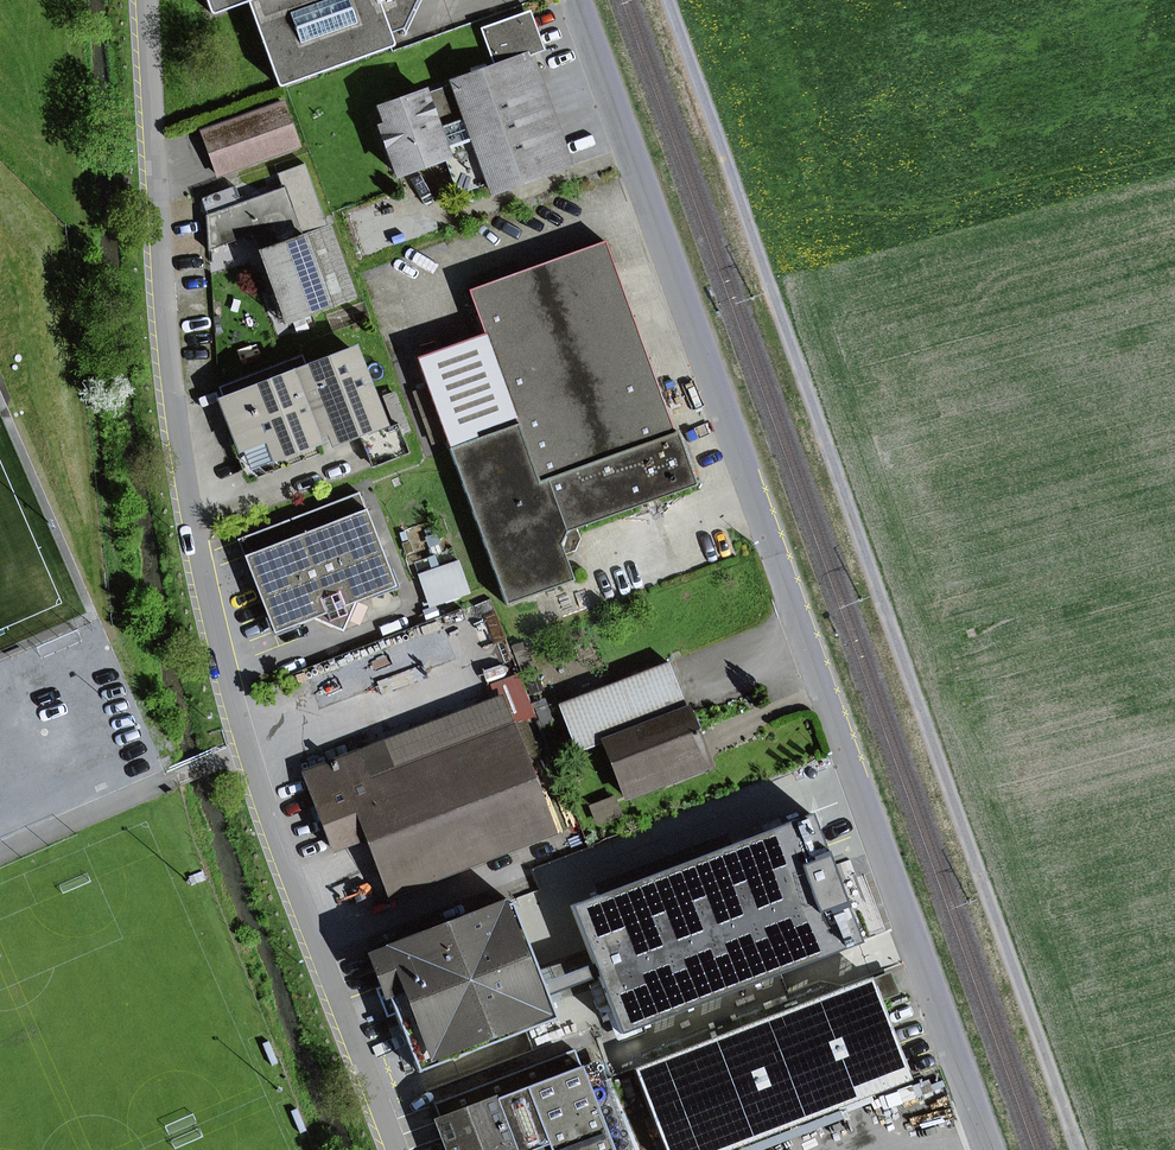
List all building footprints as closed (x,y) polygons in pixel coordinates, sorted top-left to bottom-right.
[(209,11),(213,13),(247,1),(277,84),(279,86),(392,46),(393,43),(390,33),(403,28),(416,0),(205,0),(209,11)] [(527,55),(539,51),(525,14),(482,29),(496,65),(452,81),(453,85),(425,95),(423,91),(380,107),(386,124),(380,127),(397,175),(424,165),(421,158),(442,150),(445,158),(457,192),(488,181),(492,193),(567,166),(527,55)] [(299,146),(282,102),(202,131),(218,176),(299,146)] [(421,158),(424,165),(445,158),(442,150),(421,158)] [(354,299),(305,164),(277,174),(282,187),(241,202),(207,215),(206,215),(208,250),(252,234),(258,232),(291,322),(354,299)] [(207,215),(241,202),(235,186),(201,198),(207,215)] [(285,324),(291,322),(258,232),(252,234),(285,324)] [(416,357),(505,605),(573,580),(562,550),(569,548),(575,536),(572,529),(696,485),(676,431),(673,432),(604,241),(468,290),(484,333),(416,357)] [(329,430),(334,441),(382,423),(354,351),(307,369),(302,355),(223,386),(228,399),(224,401),(223,402),(237,437),(251,473),(320,447),(315,436),(329,430)] [(224,401),(228,399),(223,386),(219,387),(224,401)] [(398,423),(401,433),(409,430),(395,394),(384,399),(394,424),(398,423)] [(401,433),(398,423),(394,424),(362,437),(374,467),(409,453),(401,433)] [(320,447),(334,441),(329,430),(315,436),(320,447)] [(230,440),(247,482),(322,453),(320,447),(251,473),(237,437),(230,440)] [(343,631),(356,601),(396,586),(359,492),(237,539),(274,633),(313,618),(343,631)] [(429,608),(470,594),(459,560),(417,574),(429,608)] [(624,796),(708,763),(669,662),(557,705),(576,753),(603,743),(624,796)] [(358,751),(369,779),(514,723),(503,695),(358,751)] [(528,760),(539,756),(524,719),(514,723),(528,760)] [(363,835),(387,899),(556,834),(528,760),(514,723),(369,779),(358,751),(302,772),(331,847),(363,835)] [(415,1066),(417,1072),(556,1019),(511,902),(372,955),(384,985),(395,1014),(399,1024),(415,1066)] [(664,1149),(726,1149),(909,1079),(879,1001),(892,996),(883,975),(871,980),(870,977),(632,1069),(664,1149)] [(376,989),(387,1017),(395,1014),(384,985),(376,989)] [(404,1070),(415,1066),(399,1024),(388,1028),(404,1070)] [(581,1067),(574,1050),(434,1104),(439,1117),(432,1119),(444,1149),(613,1149),(581,1067)] [(598,1061),(581,1067),(613,1149),(632,1149),(598,1061)]
